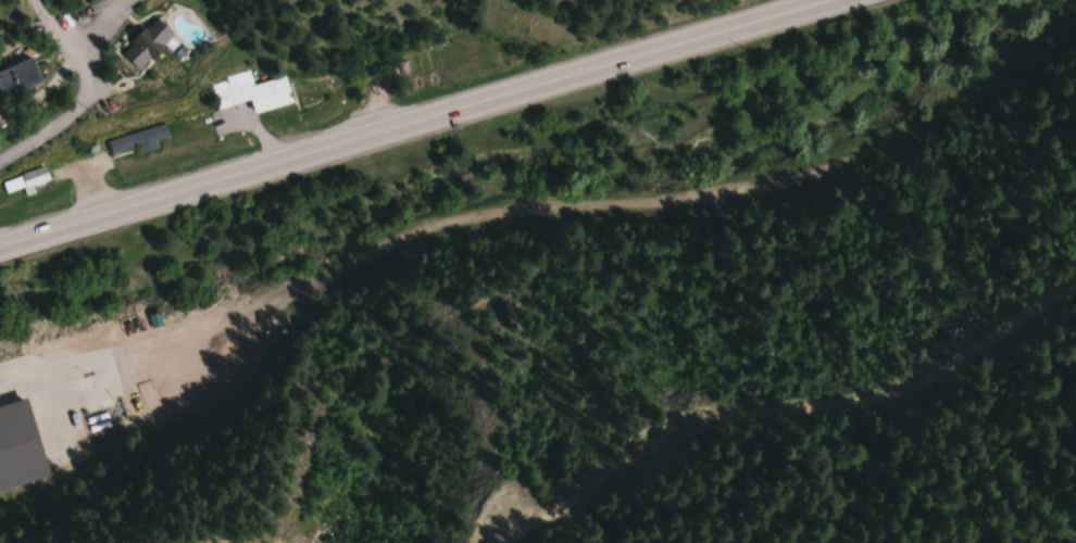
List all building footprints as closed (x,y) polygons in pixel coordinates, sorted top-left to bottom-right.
[(175,36),(155,16),(117,53),(137,73),(175,36)] [(1,100),(40,83),(29,57),(0,69),(0,97),(1,100)] [(253,113),(291,103),(284,75),(252,83),(249,71),(209,81),(215,108),(249,100),(253,113)] [(105,154),(136,147),(138,153),(157,149),(155,140),(167,137),(165,125),(102,140),(105,154)] [(51,167),(0,188),(0,202),(56,179),(51,167)] [(47,481),(27,402),(0,409),(0,493),(47,481)]
